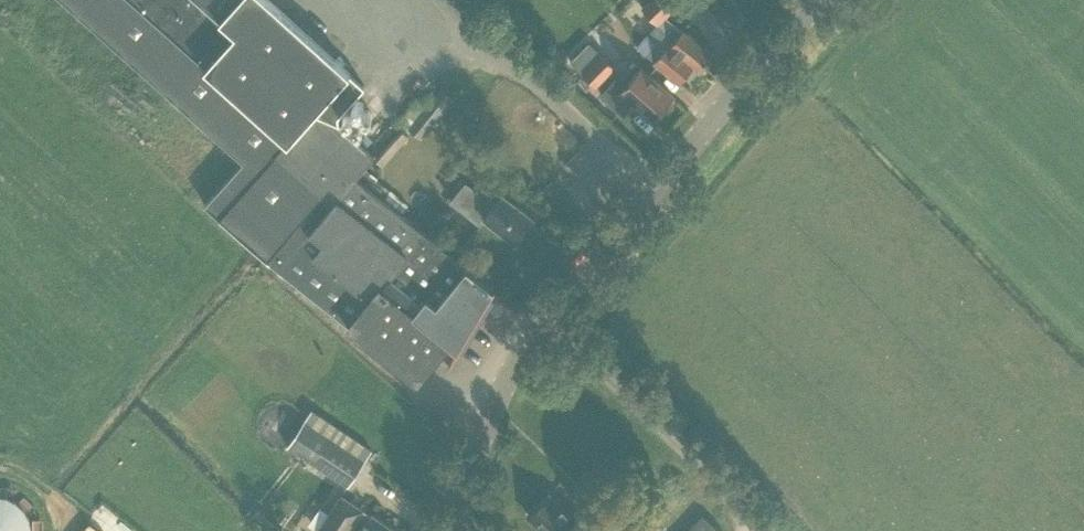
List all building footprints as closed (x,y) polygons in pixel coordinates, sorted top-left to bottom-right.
[(244,161),(205,204),(267,259),(414,378),(447,342),(457,350),(494,287),(356,176),(374,155),(339,123),(338,115),(364,85),(270,0),(64,0),(244,161)] [(643,5),(660,22),(682,0),(649,0),(643,5)] [(637,29),(628,11),(613,19),(622,37),(637,29)] [(712,53),(683,28),(679,33),(671,26),(647,53),(652,57),(679,80),(693,65),(698,69),(712,53)] [(596,84),(614,66),(601,54),(584,72),(596,84)] [(629,79),(621,71),(601,92),(622,112),(633,101),(652,119),(673,96),(641,66),(629,79)] [(440,113),(418,96),(399,120),(421,137),(440,113)] [(372,99),(356,115),(350,110),(344,117),(358,131),(381,108),(372,99)] [(375,141),(395,124),(387,114),(367,131),(375,141)] [(451,199),(479,221),(484,215),(514,239),(533,215),(490,181),(482,191),(467,178),(451,199)] [(457,368),(500,386),(518,344),(475,326),(457,368)] [(288,444),(348,485),(365,459),(305,419),(288,444)] [(672,425),(679,431),(685,426),(678,419),(672,425)] [(529,515),(538,523),(544,529),(542,530),(591,530),(603,518),(588,504),(575,518),(548,493),(529,515)] [(31,529),(30,518),(25,508),(17,500),(7,495),(0,494),(0,530),(31,530),(31,529)] [(371,512),(370,513),(341,494),(317,530),(319,530),(398,530),(371,512)] [(703,513),(686,530),(721,530),(703,513)]
